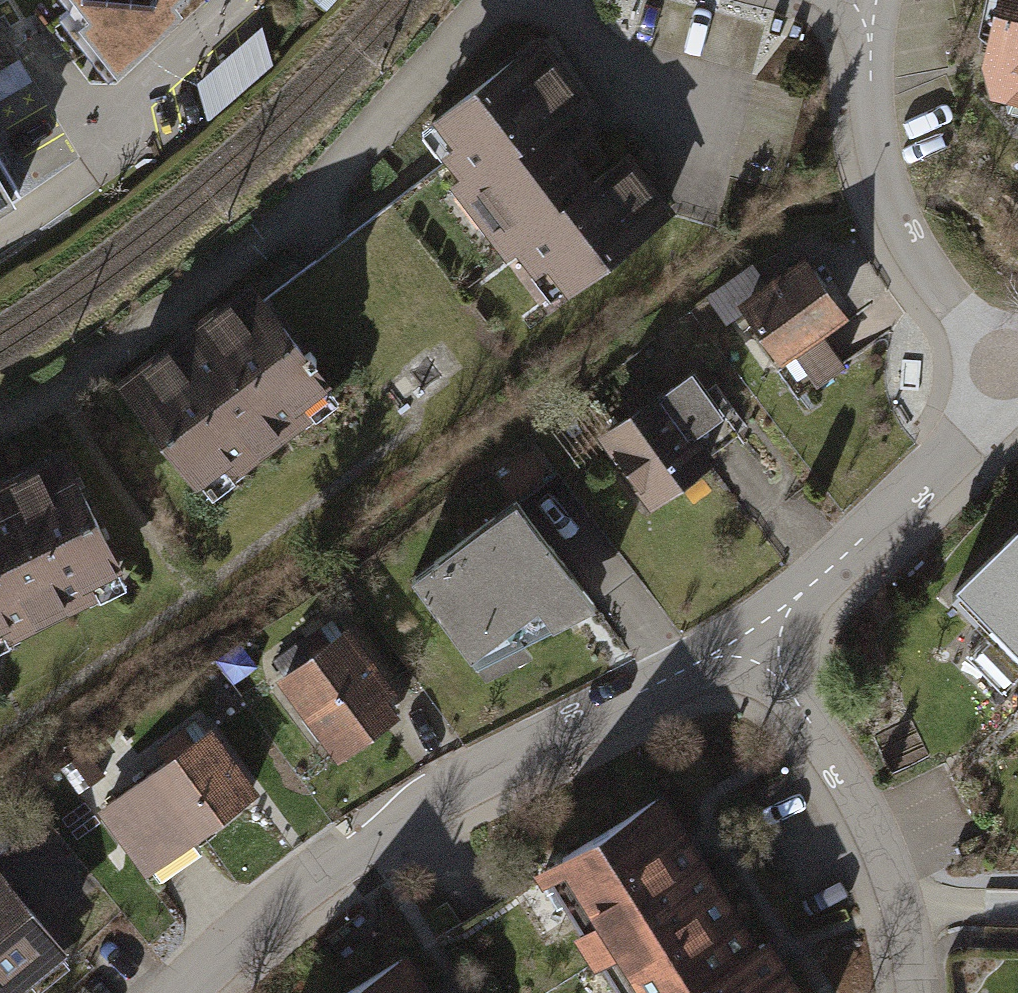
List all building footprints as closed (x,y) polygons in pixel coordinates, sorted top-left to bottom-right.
[(98,23),(88,30),(128,81),(194,17),(186,7),(195,0),(80,0),(98,23)] [(998,77),(1007,108),(1017,110),(1017,0),(1015,0),(998,77)] [(554,41),(435,127),(564,306),(683,220),(554,41)] [(32,207),(0,153),(0,225),(32,207)] [(854,317),(811,255),(743,302),(787,364),(800,355),(820,384),(847,365),(827,336),(854,317)] [(260,286),(125,388),(209,498),(344,396),(260,286)] [(699,370),(604,434),(658,513),(723,469),(710,450),(740,429),(699,370)] [(80,439),(0,479),(0,627),(140,557),(80,439)] [(532,514),(427,592),(480,667),(554,623),(567,641),(608,620),(532,514)] [(971,578),(1017,626),(1017,533),(971,578)] [(417,700),(355,620),(283,676),(345,755),(417,700)] [(265,792),(217,725),(104,806),(152,873),(265,792)] [(672,789),(556,861),(640,992),(814,992),(777,933),(767,940),(672,789)] [(3,855),(0,858),(0,992),(11,992),(75,939),(3,855)] [(417,951),(347,992),(443,992),(417,951)]
